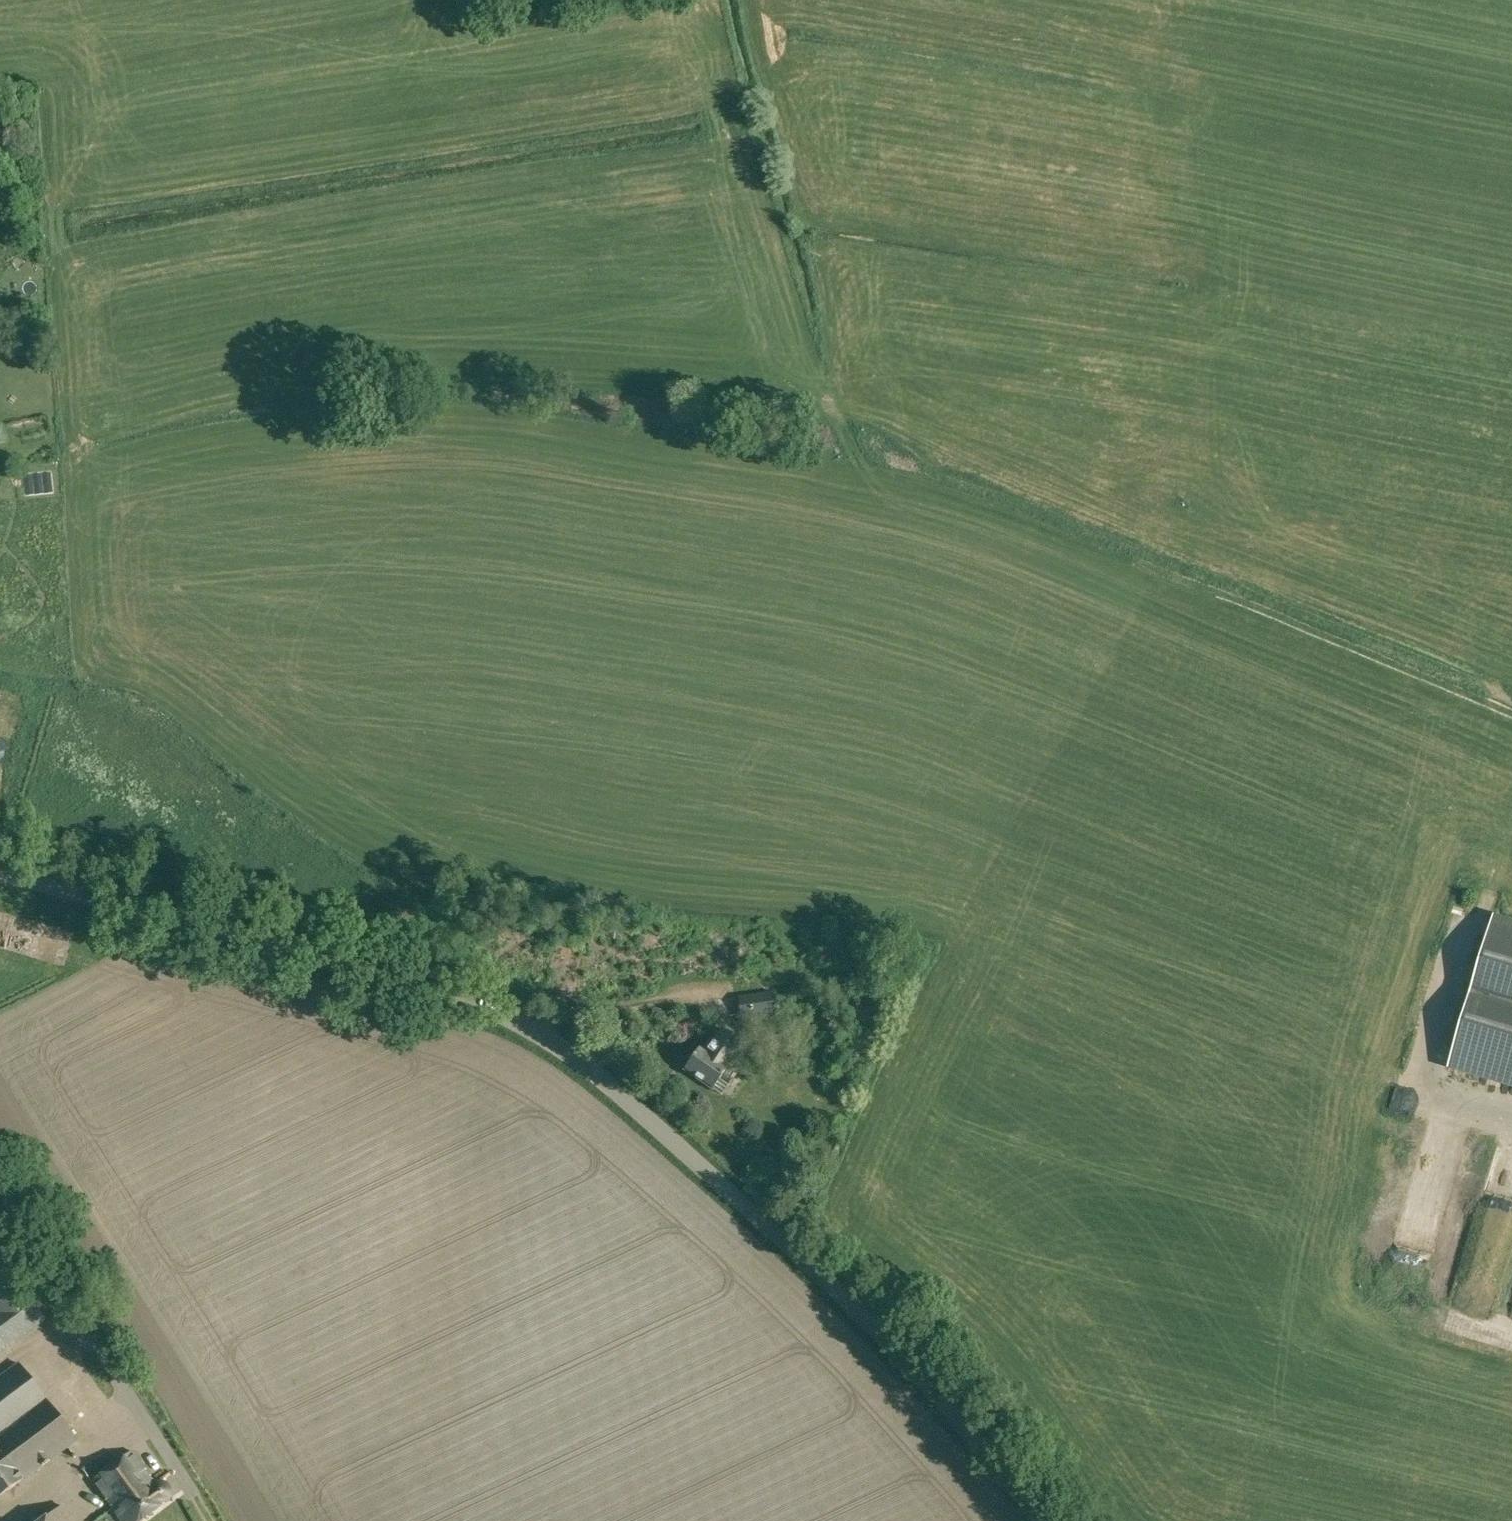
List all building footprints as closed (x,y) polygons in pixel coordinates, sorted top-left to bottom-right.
[(1494,919),(1450,1065),(1511,1083),(1511,924),(1494,919)] [(737,996),(740,1018),(777,1013),(774,991),(737,996)] [(712,1087),(721,1093),(730,1080),(725,1077),(730,1069),(726,1066),(743,1042),(723,1027),(714,1039),(705,1052),(699,1047),(684,1069),(712,1088),(712,1087)] [(44,1319),(0,1258),(0,1352),(44,1319)] [(23,1480),(22,1479),(76,1439),(19,1363),(0,1377),(0,1497),(23,1480)] [(122,1520),(138,1520),(164,1502),(168,1497),(169,1493),(169,1487),(168,1484),(166,1481),(163,1480),(161,1480),(155,1484),(131,1451),(92,1479),(122,1520)] [(61,1505),(39,1520),(74,1520),(61,1505)]
